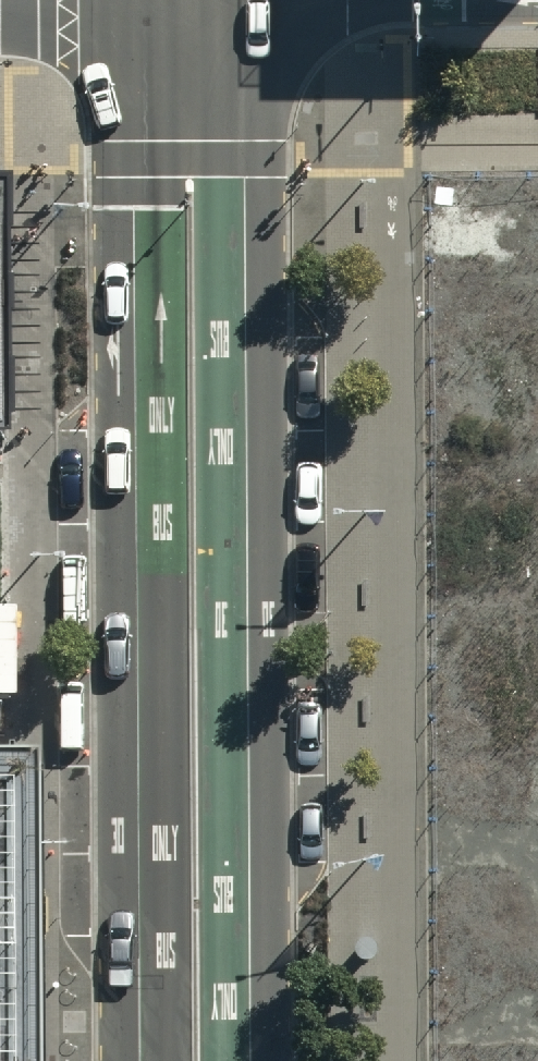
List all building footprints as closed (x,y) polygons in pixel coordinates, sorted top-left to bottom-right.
[(7,749),(0,749),(0,1060),(9,1060),(7,749)]
